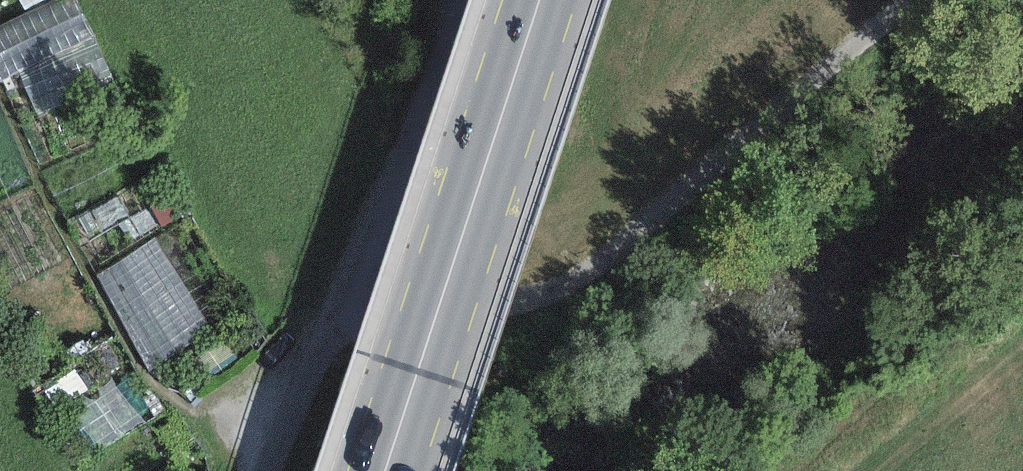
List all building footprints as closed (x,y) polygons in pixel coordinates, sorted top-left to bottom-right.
[(73,23),(22,26),(23,50),(75,46),(73,23)] [(167,249),(106,282),(155,371),(216,338),(167,249)]
